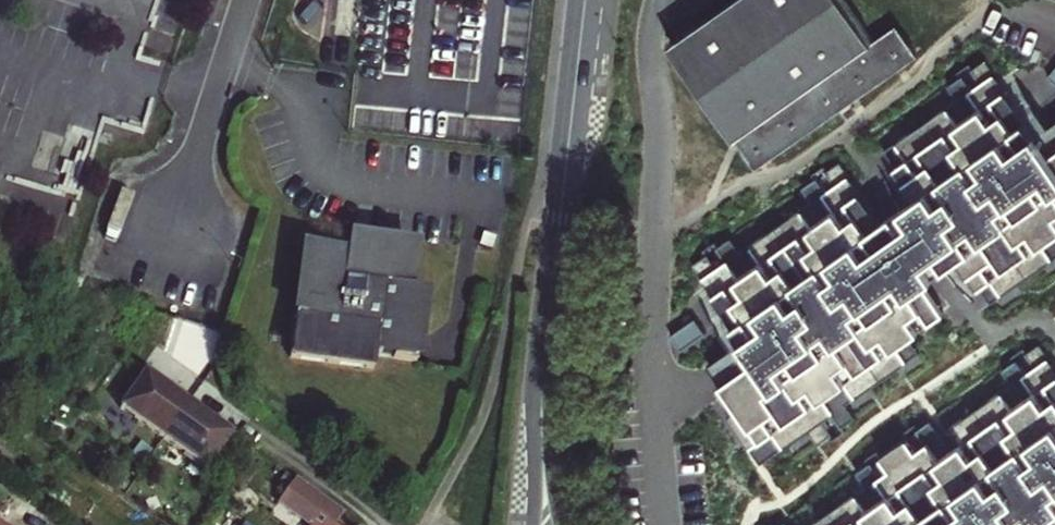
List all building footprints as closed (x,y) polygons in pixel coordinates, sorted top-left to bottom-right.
[(903,66),(918,56),(901,32),(879,48),(845,0),(721,0),(667,38),(758,168),(903,66)] [(1051,127),(1019,81),(1007,89),(987,62),(974,71),(984,85),(972,94),(962,80),(950,89),(959,102),(887,153),(896,167),(884,175),(906,206),(883,222),(843,164),(829,174),(839,187),(827,195),(817,182),(804,191),(813,204),(742,254),(733,241),(719,250),(729,263),(718,271),(708,258),(695,267),(715,296),(704,304),(735,348),(710,365),(741,410),(730,418),(762,464),(810,431),(819,445),(832,435),(823,422),(834,414),(844,427),(856,418),(847,405),(920,354),(910,338),(946,312),(926,285),(949,269),(970,298),(982,290),(992,303),(1054,260),(1054,124),(1051,127)] [(305,236),(296,344),(380,351),(381,337),(423,341),(429,269),(415,268),(418,226),(347,220),(345,239),(305,236)] [(1042,346),(1029,355),(1039,369),(1028,376),(1018,363),(1004,372),(1013,386),(954,427),(964,444),(953,451),(933,422),(921,431),(930,444),(918,452),(909,439),(883,456),(893,470),(882,478),(872,465),(858,474),(868,488),(815,524),(1054,524),(1054,364),(1042,346)] [(141,376),(187,409),(194,398),(149,365),(141,376)] [(170,433),(187,409),(141,376),(124,401),(170,433)] [(187,409),(229,438),(237,427),(194,398),(187,409)] [(229,438),(187,409),(170,433),(212,463),(229,438)] [(295,461),(290,468),(297,473),(302,466),(295,461)] [(294,481),(356,524),(366,524),(355,517),(358,512),(349,506),(352,501),(304,467),(294,481)] [(294,481),(285,493),(319,517),(314,524),(356,524),(294,481)] [(231,497),(224,508),(239,519),(237,521),(242,524),(271,524),(231,497)] [(0,510),(0,524),(21,524),(0,510)]
